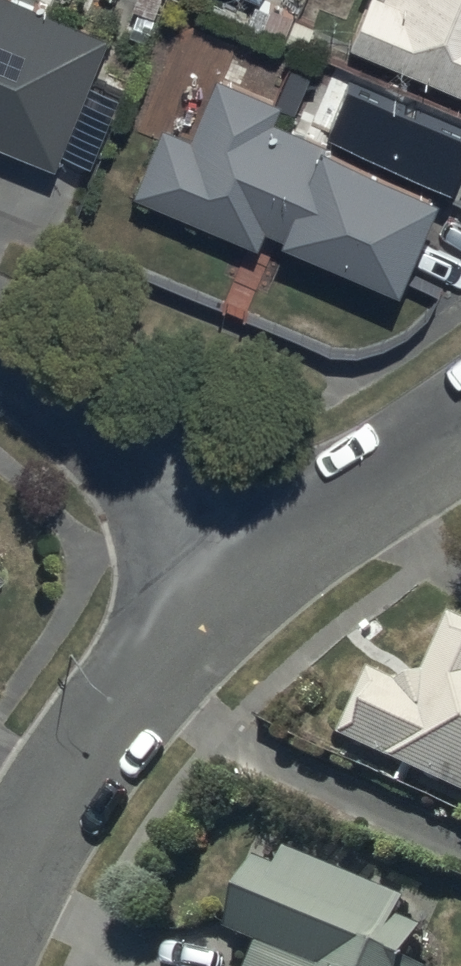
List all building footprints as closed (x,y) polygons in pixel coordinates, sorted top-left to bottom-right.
[(52,169),(106,39),(13,0),(0,0),(0,147),(52,169)] [(346,43),(460,89),(460,0),(364,0),(346,43)] [(281,107),(217,82),(192,144),(162,132),(134,201),(259,250),(266,233),(286,241),(284,246),(403,293),(440,201),(329,157),(333,148),(274,124),(281,107)] [(341,751),(460,805),(460,630),(454,627),(427,685),(397,694),(372,683),(341,751)] [(289,862),(280,883),(260,875),(231,944),(260,957),(256,965),(414,965),(425,939),(402,929),(409,912),(289,862)]
